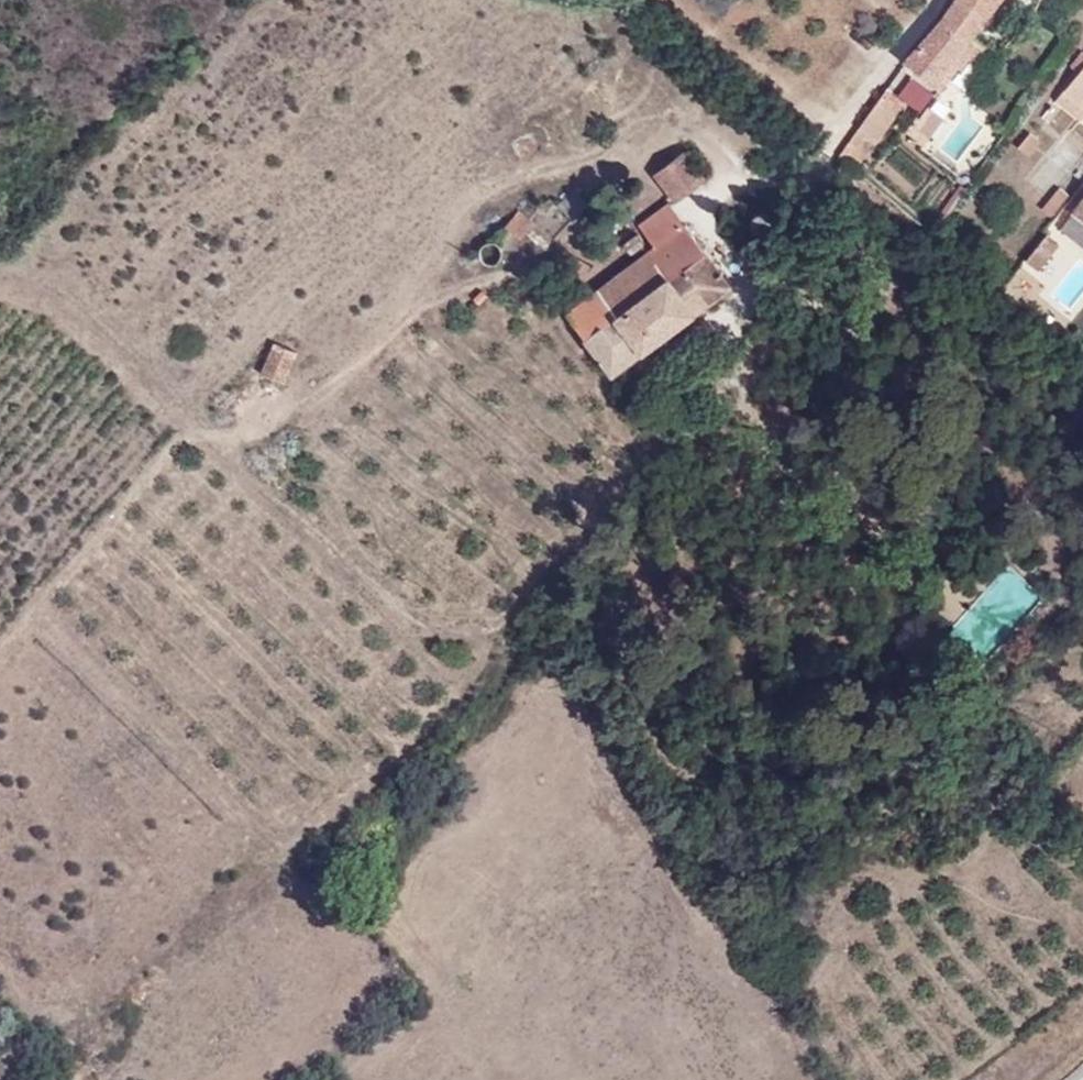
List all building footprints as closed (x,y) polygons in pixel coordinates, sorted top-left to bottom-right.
[(736,0),(699,0),(720,18),(736,0)] [(1000,0),(956,0),(944,18),(971,37),(1000,0)] [(905,60),(906,61),(937,83),(971,37),(944,18),(905,60)] [(960,70),(979,43),(971,37),(937,83),(942,88),(957,68),(960,70)] [(1073,63),(1081,71),(1082,70),(1082,51),(1073,63)] [(1081,71),(1065,91),(1082,105),(1082,70),(1081,71)] [(907,101),(888,87),(879,99),(898,114),(907,101)] [(1082,118),(1082,105),(1065,91),(1059,100),(1082,120),(1082,118)] [(877,141),(898,114),(879,99),(860,127),(875,140),(877,141)] [(930,137),(943,120),(928,109),(915,127),(930,137)] [(840,155),(856,169),(875,140),(860,127),(840,154),(840,155)] [(1029,154),(1040,140),(1031,132),(1021,147),(1029,154)] [(675,200),(705,177),(685,151),(655,174),(675,200)] [(1063,189),(1049,208),(1056,213),(1070,195),(1063,189)] [(1075,207),(1082,214),(1082,196),(1075,207)] [(542,207),(552,215),(559,206),(550,198),(542,207)] [(668,202),(640,223),(656,247),(686,225),(668,202)] [(1082,236),(1082,214),(1075,207),(1064,221),(1082,236)] [(522,237),(533,223),(519,211),(507,225),(522,237)] [(771,217),(767,212),(764,212),(757,212),(752,218),(752,226),(760,231),(768,229),(771,225),(771,217)] [(656,247),(568,311),(614,373),(731,287),(686,225),(656,247)] [(1059,242),(1046,232),(1028,255),(1040,265),(1059,242)] [(631,252),(645,243),(638,233),(624,242),(631,252)] [(284,381),(298,351),(277,343),(264,371),(284,381)] [(950,634),(979,663),(1042,599),(1013,570),(950,634)] [(950,668),(968,684),(975,677),(957,660),(950,668)] [(961,693),(968,684),(950,668),(943,677),(961,693)]
